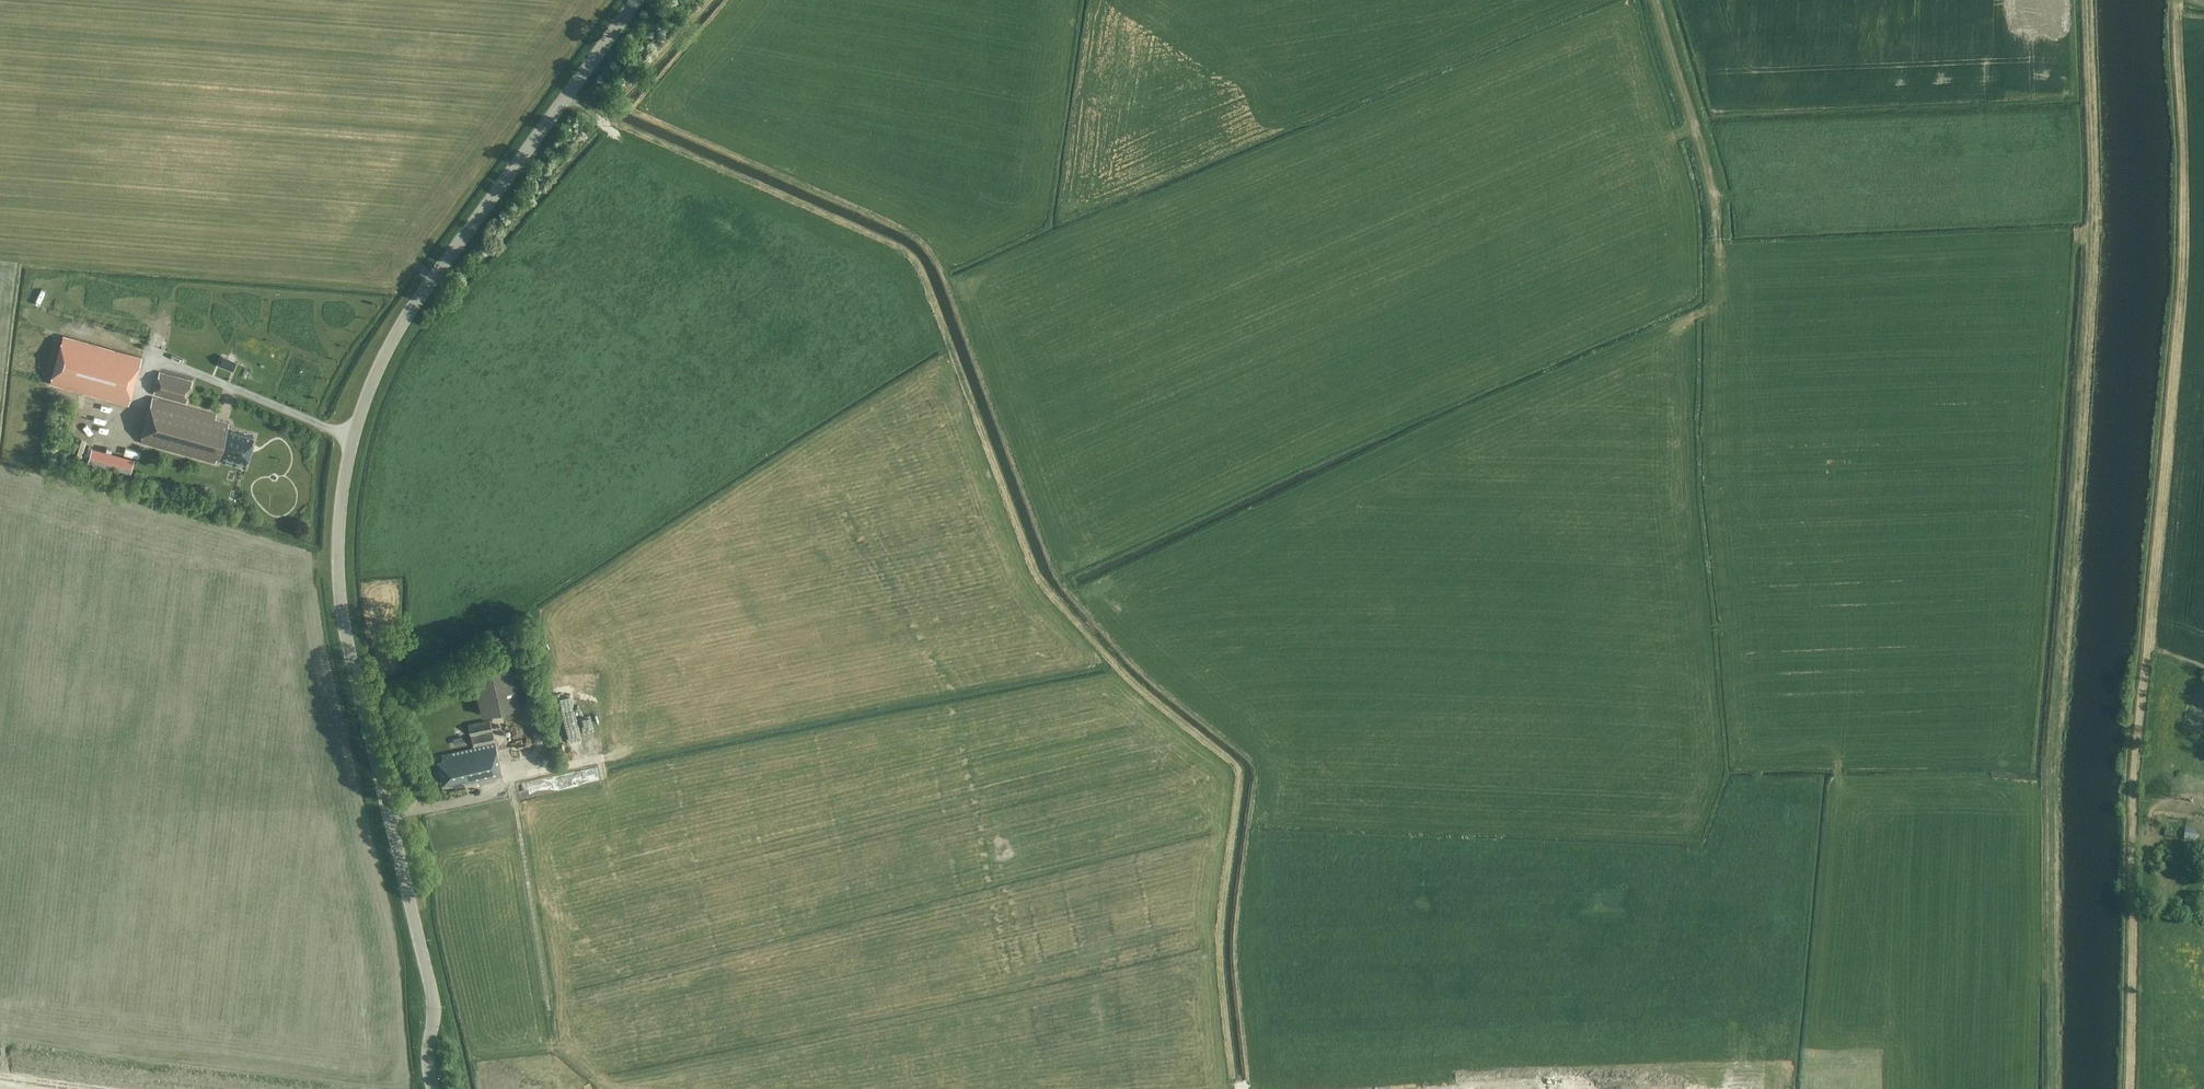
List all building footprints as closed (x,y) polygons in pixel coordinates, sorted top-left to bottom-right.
[(142,357),(64,335),(50,383),(129,404),(142,357)] [(222,358),(219,365),(233,371),(236,364),(222,358)] [(153,394),(186,403),(192,381),(160,371),(153,394)] [(215,463),(216,458),(222,459),(223,455),(247,462),(254,436),(230,430),(231,427),(228,426),(229,423),(215,419),(216,415),(153,397),(140,442),(215,463)] [(138,472),(142,457),(107,448),(109,438),(98,436),(91,461),(138,472)] [(520,705),(509,659),(471,668),(482,715),(520,705)] [(466,780),(467,784),(502,776),(490,719),(468,724),(474,747),(442,755),(443,759),(437,760),(442,785),(466,780)] [(453,738),(454,745),(464,743),(462,736),(453,738)] [(2186,829),(2184,840),(2196,841),(2197,831),(2186,829)]
